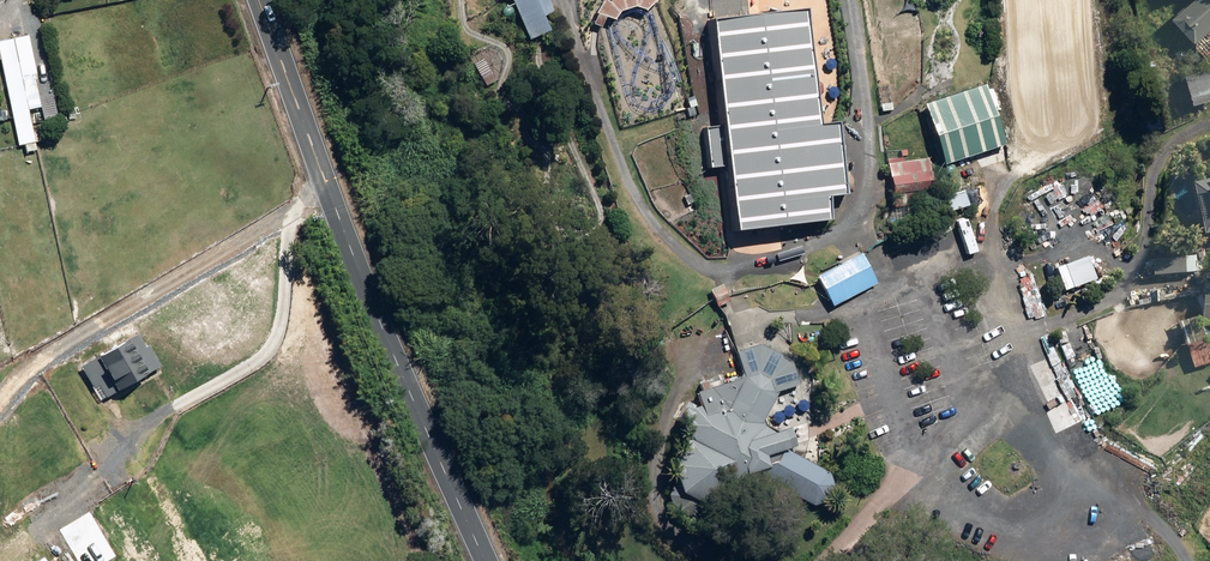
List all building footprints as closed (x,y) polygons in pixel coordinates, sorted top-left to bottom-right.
[(547,0),(509,0),(527,40),(537,36),(547,31),(541,18),(553,12),(547,0)] [(589,24),(597,27),(600,18),(609,21),(615,12),(630,8),(641,12),(653,0),(608,0),(604,3),(599,0),(590,14),(593,15),(590,23),(589,24)] [(1209,38),(1209,0),(1204,0),(1182,21),(1204,44),(1209,38)] [(729,163),(736,225),(826,215),(824,194),(844,191),(836,118),(816,120),(803,7),(707,18),(720,124),(702,126),(706,166),(729,163)] [(19,147),(35,144),(26,101),(36,99),(31,76),(36,75),(28,37),(0,42),(0,55),(19,147)] [(472,66),(485,87),(494,81),(482,60),(472,66)] [(1145,63),(1146,74),(1157,72),(1156,62),(1145,63)] [(983,85),(922,105),(942,165),(1003,145),(983,85)] [(880,99),(882,112),(893,110),(890,97),(880,99)] [(914,206),(915,219),(925,217),(923,205),(935,203),(929,159),(888,165),(894,209),(914,206)] [(1159,271),(1200,267),(1199,251),(1158,255),(1159,271)] [(860,254),(819,275),(815,278),(822,292),(831,307),(876,284),(860,254)] [(711,291),(718,308),(730,302),(723,286),(711,291)] [(1203,366),(1209,364),(1209,331),(1205,313),(1188,318),(1203,366)] [(82,366),(102,400),(161,365),(148,343),(145,345),(137,333),(82,366)] [(672,515),(688,523),(710,517),(715,506),(730,501),(744,475),(750,473),(811,506),(823,503),(831,487),(827,475),(786,453),(786,450),(794,448),(789,429),(775,434),(762,427),(760,419),(775,391),(796,385),(789,361),(758,345),(734,352),(742,378),(695,393),(698,404),(696,408),(686,402),(676,420),(683,424),(682,427),(686,439),(671,467),(674,480),(666,495),(672,515)] [(91,560),(136,560),(100,501),(67,521),(80,543),(70,549),(77,560),(91,560)]
